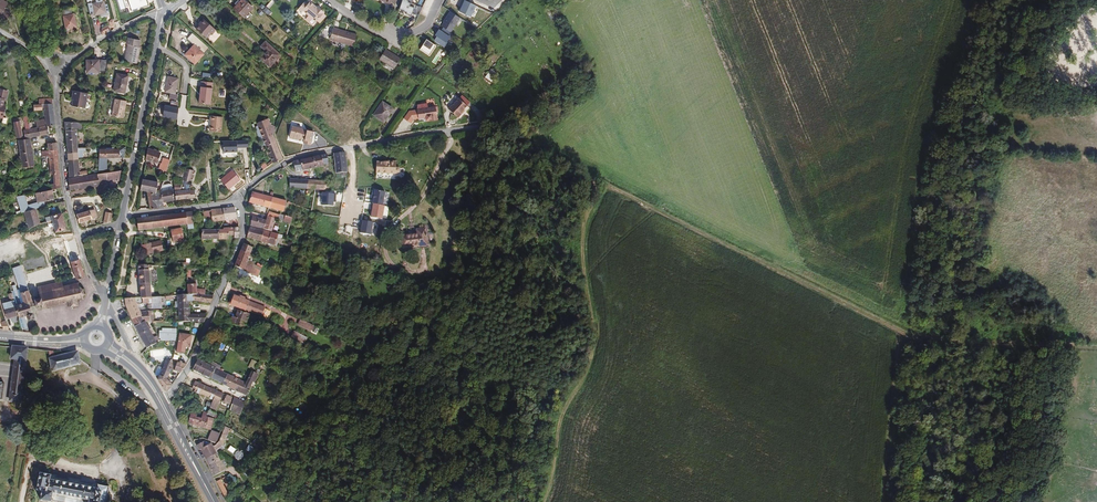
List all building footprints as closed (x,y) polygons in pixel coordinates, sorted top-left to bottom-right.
[(103,0),(100,0),(100,1),(93,2),(92,0),(87,0),(90,15),(107,12),(104,0),(103,0)] [(131,9),(147,5),(146,0),(128,0),(131,9)] [(404,0),(401,0),(397,10),(402,12),(405,3),(406,1),(404,0)] [(466,0),(464,0),(459,13),(471,18),(477,4),(466,0)] [(0,1),(0,20),(7,23),(10,16),(5,12),(8,6),(0,1)] [(233,7),(230,10),(241,20),(250,11),(240,1),(237,4),(233,7)] [(303,2),(296,9),(299,12),(301,11),(306,16),(313,21),(314,22),(322,14),(322,13),(317,9),(317,10),(315,9),(308,3),(306,5),(303,2)] [(413,6),(408,4),(404,14),(404,15),(409,18),(410,15),(414,16),(417,8),(413,6)] [(461,18),(450,11),(441,25),(452,32),(461,18)] [(73,14),(64,15),(65,22),(64,22),(66,34),(78,32),(75,20),(74,20),(73,14)] [(322,14),(314,22),(316,24),(323,15),(322,14)] [(313,21),(306,16),(303,19),(309,25),(313,21)] [(215,28),(203,17),(200,21),(201,22),(196,27),(206,36),(211,31),(212,32),(215,28)] [(336,31),(336,29),(331,28),(328,39),(350,46),(354,35),(344,31),(343,33),(336,31)] [(110,40),(112,43),(119,38),(117,34),(113,37),(113,38),(110,40)] [(437,46),(427,38),(420,49),(430,56),(437,46)] [(138,42),(125,39),(124,46),(126,47),(123,62),(135,64),(138,49),(137,49),(138,42)] [(207,48),(199,40),(189,50),(184,54),(193,63),(207,48)] [(268,69),(279,58),(265,44),(260,49),(265,54),(259,60),(268,69)] [(401,60),(386,51),(380,61),(395,70),(401,60)] [(107,61),(108,61),(87,61),(87,73),(105,73),(107,61)] [(486,77),(492,81),(497,72),(491,68),(486,77)] [(126,75),(116,73),(113,90),(123,92),(126,75)] [(166,91),(175,93),(177,77),(168,76),(166,91)] [(210,105),(213,84),(202,82),(200,94),(201,94),(201,98),(199,98),(199,104),(210,105)] [(73,105),(85,107),(85,101),(86,92),(73,90),(72,99),(74,100),(73,105)] [(458,111),(464,104),(456,97),(450,104),(449,104),(445,108),(455,116),(459,112),(458,111)] [(127,100),(115,98),(112,114),(124,116),(127,100)] [(54,113),(53,101),(40,102),(40,106),(35,106),(35,113),(46,113),(46,124),(37,125),(37,131),(38,131),(39,138),(49,137),(49,130),(56,130),(55,119),(53,119),(53,113),(54,113)] [(178,107),(165,105),(163,117),(177,119),(178,107)] [(390,111),(380,105),(372,117),(382,123),(390,111)] [(435,119),(433,106),(415,110),(416,119),(424,117),(425,119),(428,118),(428,121),(435,119)] [(221,117),(210,116),(210,131),(221,132),(221,117)] [(273,133),(274,127),(269,126),(267,121),(264,122),(268,127),(270,132),(272,131),(273,133)] [(13,124),(17,139),(23,137),(19,122),(13,124)] [(272,136),(273,133),(272,131),(270,132),(268,127),(264,122),(256,125),(257,128),(263,142),(272,138),(272,136)] [(77,124),(65,123),(68,155),(79,154),(79,152),(77,124)] [(263,142),(257,128),(254,129),(260,142),(263,142)] [(310,148),(313,135),(307,133),(307,134),(301,133),(302,131),(293,129),(289,140),(299,143),(299,141),(304,142),(303,146),(310,148)] [(37,131),(31,132),(27,133),(24,133),(26,140),(39,138),(38,131),(37,131)] [(282,160),(272,138),(263,142),(265,147),(272,165),(282,160)] [(30,140),(24,141),(19,143),(20,154),(19,155),(19,157),(20,158),(21,159),(22,168),(34,167),(30,140)] [(237,140),(222,141),(223,152),(237,151),(237,140)] [(58,152),(57,145),(49,145),(49,153),(58,152)] [(123,158),(124,148),(119,148),(118,149),(99,150),(99,152),(99,158),(106,158),(123,158)] [(161,153),(149,149),(147,159),(159,162),(161,153)] [(58,152),(49,153),(41,154),(42,158),(50,157),(50,165),(59,165),(58,152)] [(167,172),(172,153),(167,152),(164,164),(161,163),(159,169),(167,172)] [(79,154),(68,155),(68,163),(79,162),(79,160),(79,154)] [(345,174),(344,154),(333,156),(334,176),(345,174)] [(328,165),(327,157),(311,159),(313,170),(322,169),(322,166),(328,165)] [(301,161),(292,163),(293,172),(301,171),(302,172),(313,170),(311,159),(301,161)] [(375,162),(376,173),(395,173),(395,167),(398,167),(399,166),(399,163),(397,162),(395,162),(395,160),(387,160),(387,162),(375,162)] [(79,162),(68,163),(67,163),(67,168),(69,168),(69,179),(87,177),(86,171),(80,171),(79,162)] [(61,191),(59,165),(50,165),(51,176),(54,176),(55,186),(50,187),(51,192),(52,192),(61,191)] [(181,180),(180,180),(179,184),(178,189),(174,189),(176,201),(194,198),(193,190),(189,190),(183,191),(182,181),(188,183),(189,183),(190,181),(191,181),(192,179),(191,178),(192,176),(193,173),(192,173),(192,171),(184,169),(181,180)] [(233,169),(221,179),(229,188),(241,178),(233,169)] [(108,173),(109,182),(118,181),(119,172),(108,173)] [(105,186),(104,176),(68,181),(70,193),(100,189),(100,186),(105,186)] [(150,211),(164,209),(163,202),(160,192),(161,190),(157,189),(158,184),(143,179),(141,190),(147,192),(150,211)] [(292,189),(306,191),(307,183),(289,181),(289,189),(292,189)] [(306,191),(322,193),(318,184),(307,183),(306,191)] [(160,192),(163,202),(173,200),(171,190),(170,190),(162,191),(162,186),(161,190),(160,192)] [(382,219),(386,191),(374,189),(371,217),(382,219)] [(52,192),(51,192),(37,195),(39,206),(55,202),(52,192)] [(283,213),(286,202),(252,193),(249,204),(283,213)] [(236,209),(223,211),(224,221),(236,220),(236,209)] [(212,212),(211,212),(212,218),(213,222),(224,221),(223,211),(212,212)] [(41,227),(37,212),(31,213),(26,215),(30,230),(41,227)] [(110,222),(112,214),(105,213),(103,224),(110,222)] [(95,214),(77,218),(80,226),(93,223),(92,222),(97,221),(95,214)] [(140,219),(137,220),(138,231),(164,227),(187,224),(187,214),(140,219)] [(52,223),(56,234),(67,231),(62,216),(47,221),(48,224),(52,223)] [(275,219),(267,217),(266,221),(253,217),(250,227),(263,229),(271,232),(275,219)] [(361,220),(361,233),(372,234),(373,221),(361,220)] [(247,238),(261,241),(263,231),(249,227),(247,238)] [(219,239),(227,240),(228,236),(235,236),(235,228),(219,230),(219,239)] [(50,229),(27,234),(30,244),(52,238),(50,229)] [(179,244),(184,243),(181,230),(171,231),(173,242),(179,241),(179,244)] [(200,240),(216,240),(219,239),(219,230),(200,232),(200,240)] [(263,231),(261,241),(275,245),(277,235),(263,231)] [(421,237),(420,232),(413,233),(413,237),(397,238),(398,249),(422,248),(421,240),(422,240),(422,237),(421,237)] [(61,237),(63,246),(75,243),(73,234),(61,237)] [(76,249),(75,243),(63,246),(66,260),(79,256),(76,249)] [(160,243),(142,247),(143,255),(163,253),(161,247),(160,243)] [(241,251),(250,256),(253,249),(244,244),(241,251)] [(241,251),(235,267),(257,278),(261,270),(255,266),(256,262),(249,259),(250,256),(241,251)] [(24,273),(46,267),(44,258),(22,263),(24,273)] [(191,268),(190,260),(186,259),(186,264),(179,264),(179,268),(186,268),(191,268)] [(79,263),(71,265),(76,282),(78,281),(84,280),(79,263)] [(145,267),(138,267),(141,298),(151,297),(148,267),(145,267)] [(18,317),(21,329),(23,328),(24,331),(28,330),(24,317),(28,316),(29,320),(34,319),(29,308),(28,304),(30,302),(28,290),(25,292),(25,289),(26,288),(21,274),(17,276),(15,277),(19,290),(16,291),(15,286),(12,287),(13,292),(11,292),(12,294),(14,302),(15,306),(18,317)] [(195,280),(186,280),(187,294),(196,294),(204,296),(204,291),(195,289),(195,280)] [(39,287),(40,294),(61,290),(61,287),(62,287),(61,282),(39,287)] [(35,299),(36,305),(41,304),(42,308),(66,303),(66,301),(69,301),(70,306),(73,306),(77,305),(79,304),(78,299),(82,298),(83,296),(83,294),(83,292),(81,289),(80,288),(79,284),(62,287),(61,287),(61,290),(40,294),(39,294),(40,297),(34,298),(35,299)] [(196,294),(187,294),(177,295),(177,308),(177,310),(188,309),(187,301),(187,299),(192,298),(192,301),(210,303),(212,298),(204,296),(196,294)] [(261,315),(263,309),(263,308),(231,295),(228,303),(249,312),(251,312),(261,315)] [(141,298),(125,299),(125,306),(129,312),(139,309),(137,303),(151,302),(151,297),(141,298)] [(28,304),(29,308),(36,305),(35,299),(30,302),(28,304)] [(7,319),(18,317),(15,306),(10,308),(8,303),(3,305),(7,319)] [(139,309),(129,312),(131,319),(138,317),(141,323),(144,321),(153,322),(153,311),(143,311),(141,313),(139,309)] [(188,309),(177,310),(178,322),(203,323),(206,315),(188,315),(188,309)] [(222,313),(217,310),(212,321),(215,322),(217,323),(222,313)] [(229,322),(243,327),(247,316),(248,315),(239,311),(236,317),(231,315),(231,317),(229,322)] [(138,317),(131,319),(130,319),(141,341),(141,342),(145,349),(149,347),(153,344),(159,341),(156,337),(153,339),(150,333),(151,332),(148,326),(146,326),(144,321),(141,323),(138,317)] [(309,332),(312,327),(299,320),(296,325),(309,332)] [(3,331),(9,332),(6,321),(1,322),(3,331)] [(179,332),(177,346),(182,347),(183,344),(185,344),(189,345),(190,334),(179,332)] [(290,338),(303,345),(305,339),(293,333),(290,338)] [(13,360),(9,401),(21,403),(27,347),(11,346),(9,360),(13,360)] [(77,352),(56,357),(48,359),(51,371),(80,363),(77,352)] [(166,389),(172,385),(167,378),(172,368),(169,367),(172,360),(167,358),(162,369),(158,376),(166,389)] [(175,369),(178,361),(172,359),(172,360),(169,367),(172,368),(175,369)] [(210,379),(215,369),(209,365),(197,360),(192,370),(210,379)] [(181,372),(187,363),(181,361),(178,361),(175,369),(181,372)] [(210,362),(209,365),(215,369),(218,370),(219,367),(210,362)] [(221,384),(226,374),(218,370),(215,369),(210,379),(221,384)] [(244,383),(248,385),(250,382),(251,383),(254,376),(248,373),(244,383)] [(240,390),(244,383),(226,374),(221,384),(233,391),(235,391),(237,388),(240,390)] [(243,396),(248,385),(244,383),(240,390),(237,388),(235,391),(243,396)] [(198,384),(194,390),(193,393),(200,396),(201,395),(208,399),(208,400),(212,402),(216,392),(198,384)] [(216,392),(212,402),(210,408),(215,411),(217,409),(216,408),(222,395),(216,392)] [(228,407),(231,399),(226,397),(223,404),(228,407)] [(238,402),(232,400),(229,412),(234,415),(238,402)] [(239,417),(244,404),(238,402),(234,415),(239,417)] [(209,429),(211,423),(209,422),(210,419),(206,418),(207,415),(203,413),(201,416),(201,419),(195,417),(196,415),(190,413),(187,423),(209,429)] [(158,426),(166,422),(163,418),(156,422),(158,426)] [(201,449),(206,458),(216,454),(214,450),(219,448),(226,431),(222,430),(218,442),(213,447),(211,444),(206,446),(203,441),(201,442),(194,445),(197,451),(201,449)] [(210,431),(207,440),(214,444),(216,441),(219,434),(210,431)] [(206,458),(214,475),(224,470),(216,454),(206,458)] [(39,472),(35,490),(41,491),(39,501),(45,501),(50,501),(52,493),(89,501),(106,501),(109,487),(97,484),(96,488),(50,479),(50,475),(39,472)] [(230,493),(233,491),(226,477),(226,476),(223,478),(230,493)] [(223,496),(226,494),(219,479),(216,481),(223,496)] [(127,487),(124,501),(125,501),(129,501),(132,488),(127,487)]
